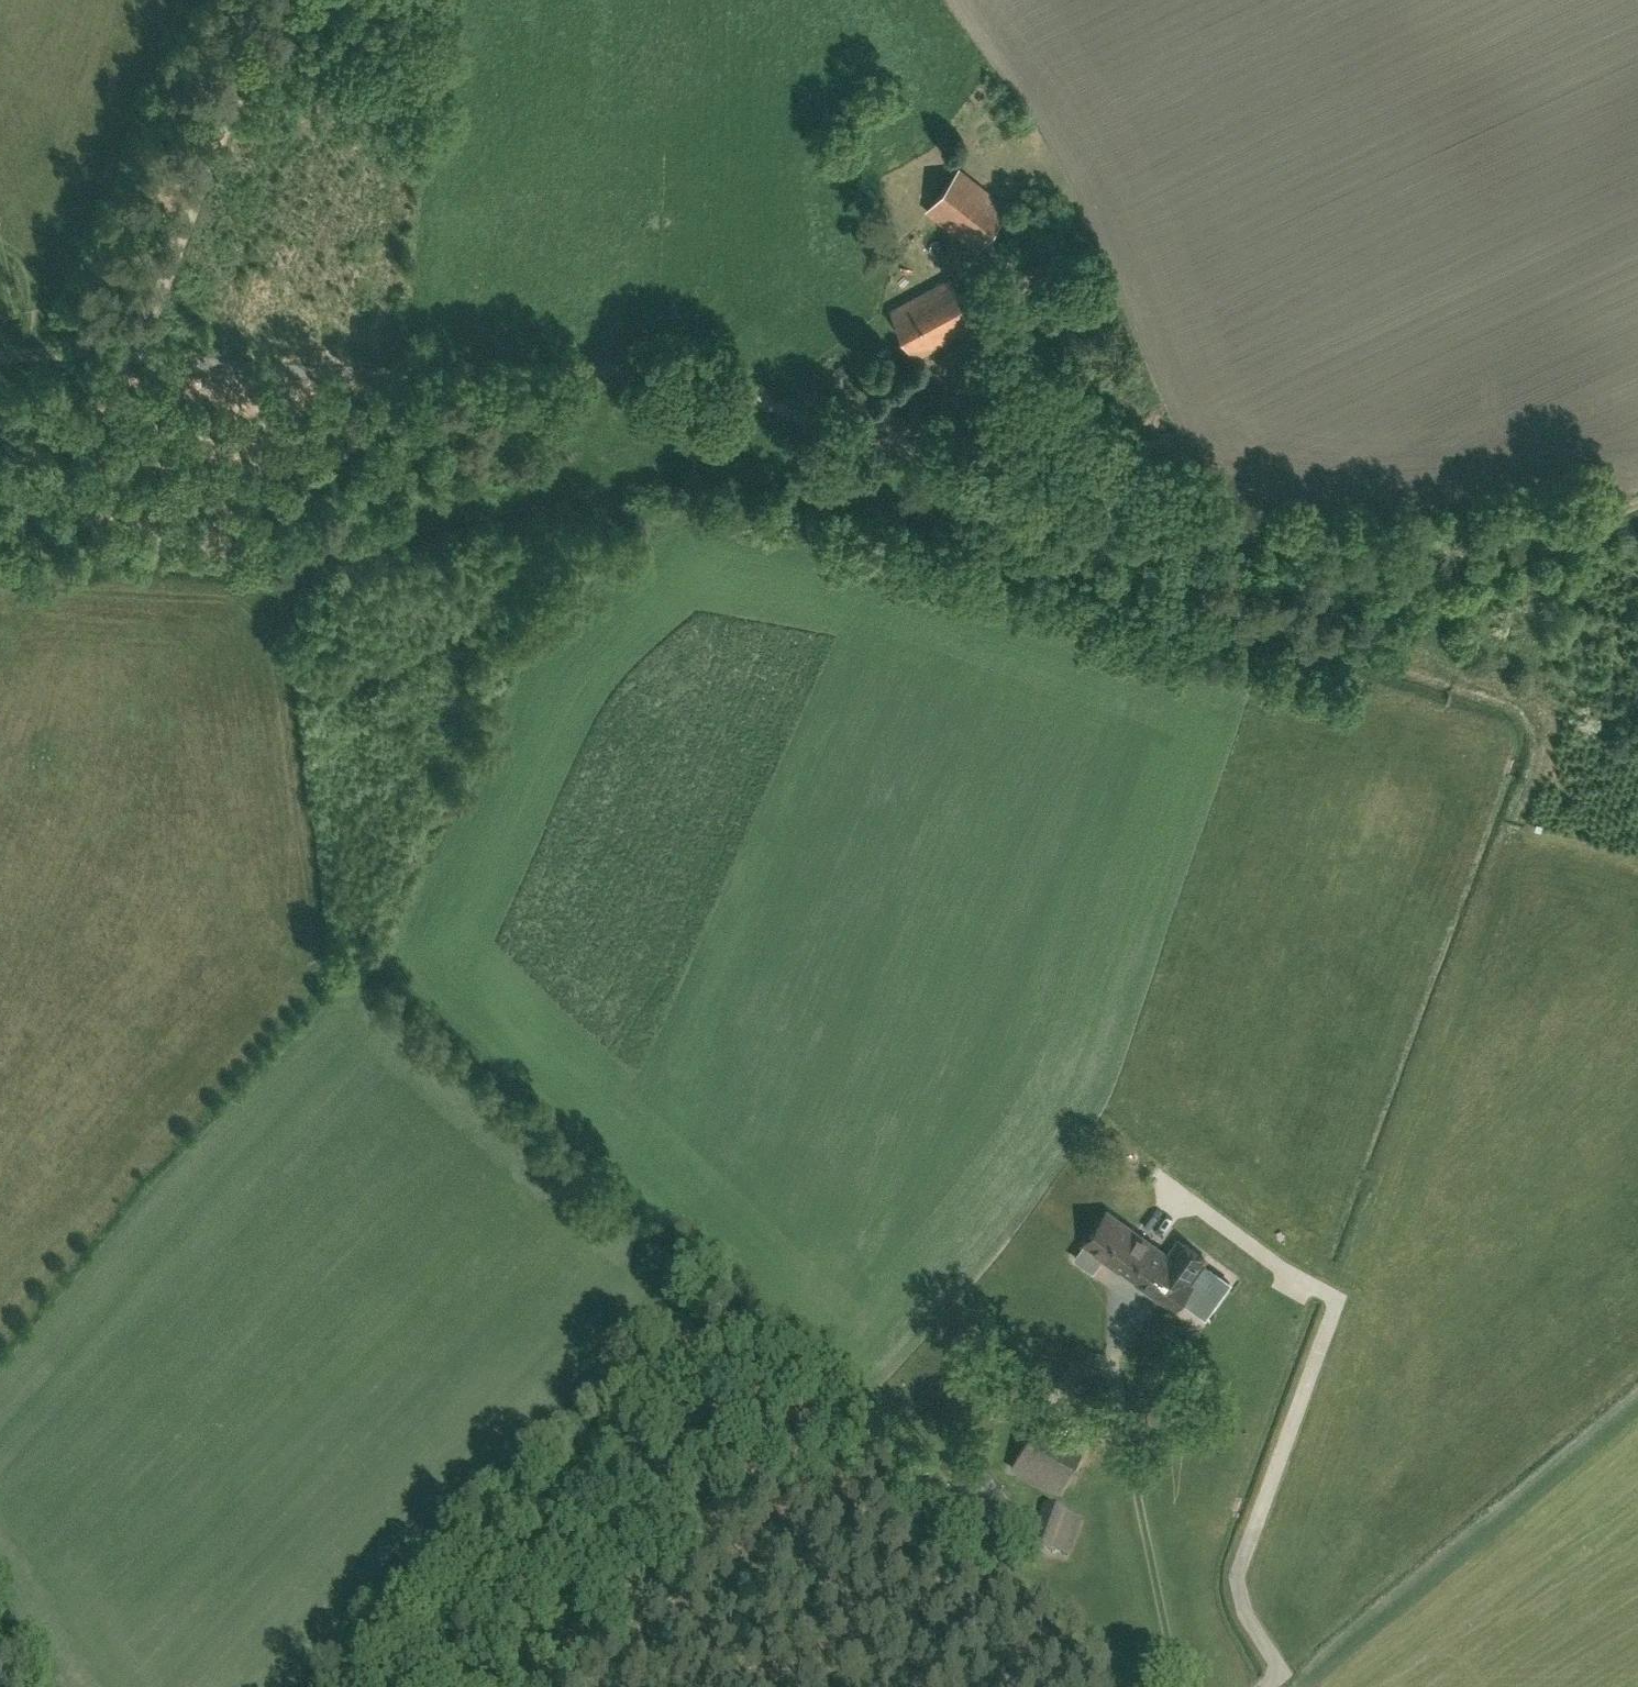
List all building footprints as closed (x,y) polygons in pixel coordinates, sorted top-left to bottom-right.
[(928,209),(978,249),(1010,208),(960,168),(928,209)] [(918,356),(976,324),(950,278),(892,309),(918,356)] [(1192,1282),(1189,1280),(1205,1258),(1179,1240),(1168,1256),(1107,1212),(1087,1239),(1104,1251),(1101,1255),(1119,1268),(1122,1264),(1140,1277),(1137,1281),(1174,1308),(1192,1282)] [(1057,1494),(1084,1448),(1037,1421),(1010,1467),(1057,1494)] [(1032,1547),(1052,1554),(1066,1514),(1046,1507),(1035,1536),(1029,1534),(1027,1540),(1033,1543),(1032,1547)]
